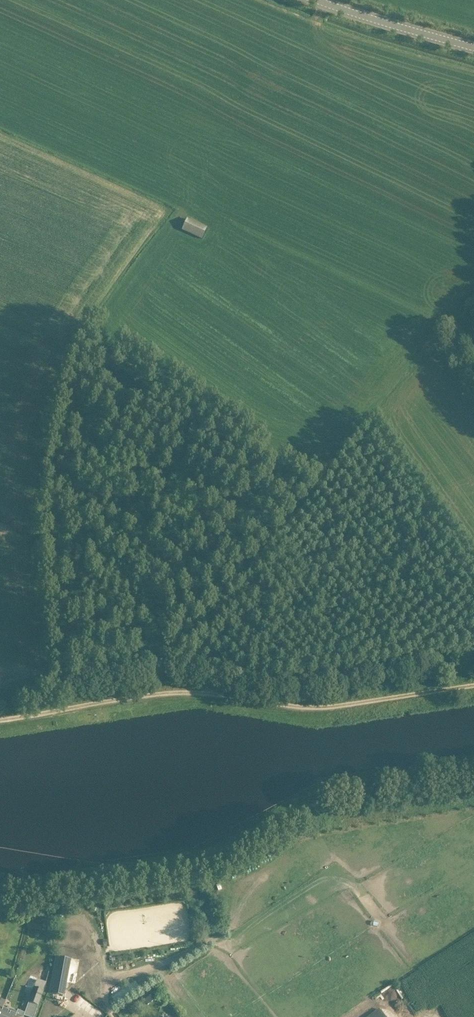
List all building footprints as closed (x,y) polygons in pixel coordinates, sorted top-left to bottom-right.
[(188,219),(183,231),(201,239),(206,228),(188,219)] [(55,964),(49,993),(64,996),(70,966),(55,964)] [(45,988),(49,973),(44,972),(40,987),(45,988)] [(118,1002),(143,990),(139,983),(114,994),(118,1002)] [(43,991),(34,988),(28,1002),(38,1006),(43,991)] [(155,999),(151,995),(145,999),(148,1004),(155,999)] [(0,1014),(0,1016),(21,1016),(3,1009),(2,1008),(0,1014)]
